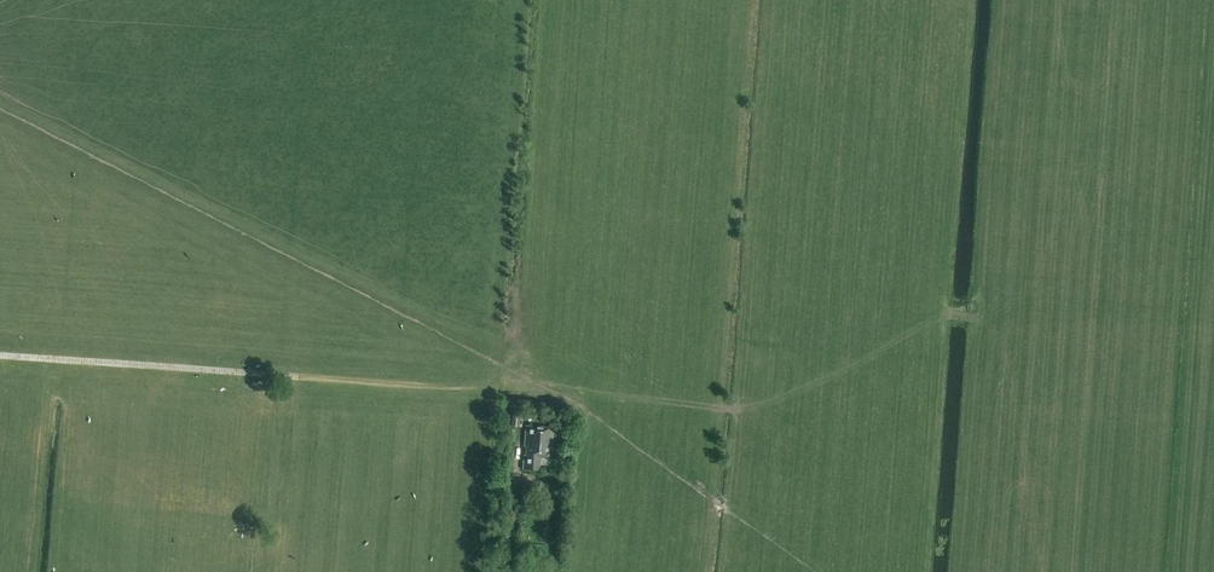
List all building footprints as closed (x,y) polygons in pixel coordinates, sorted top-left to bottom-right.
[(519,425),(521,410),(513,409),(511,425),(519,425)] [(550,466),(550,459),(552,428),(525,426),(522,469),(539,470),(539,465),(550,466)]
